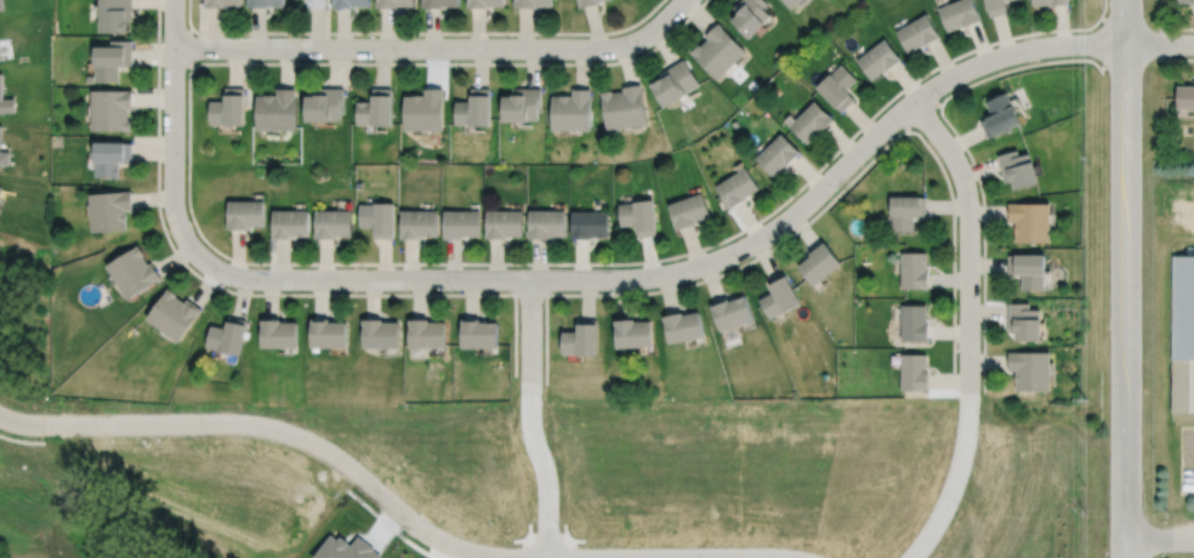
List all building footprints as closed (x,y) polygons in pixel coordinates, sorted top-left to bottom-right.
[(129,32),(129,21),(132,21),(132,0),(101,0),(101,32),(129,32)] [(750,38),(766,22),(764,21),(771,15),(764,7),(769,4),(766,0),(741,0),(733,7),(739,13),(733,19),(750,38)] [(792,8),(802,0),(785,0),(792,8)] [(962,24),(963,25),(982,18),(974,0),(953,0),(936,7),(945,30),(962,24)] [(989,16),(1007,12),(1003,0),(985,0),(989,16)] [(894,30),(908,52),(922,44),(923,45),(940,35),(926,12),(894,30)] [(690,52),(717,80),(746,51),(718,22),(705,35),(709,39),(700,46),(699,44),(690,52)] [(854,59),(870,79),(883,68),(885,70),(900,58),(883,36),(854,59)] [(96,81),(119,80),(119,66),(132,66),(132,40),(110,40),(110,46),(95,46),(95,66),(96,66),(96,81)] [(650,85),(665,108),(688,93),(687,92),(700,84),(684,59),(661,74),(663,78),(650,85)] [(815,86),(841,113),(855,98),(846,89),(855,79),(841,63),(831,74),(829,72),(815,86)] [(15,110),(15,97),(2,97),(2,72),(0,72),(0,110),(15,110)] [(601,91),(608,130),(648,124),(641,84),(622,87),(624,91),(613,92),(613,90),(601,91)] [(1177,108),(1193,108),(1193,84),(1177,84),(1177,108)] [(210,101),(209,123),(224,123),(224,124),(244,125),(244,89),(224,87),(224,101),(210,101)] [(307,121),(332,121),(332,119),(340,119),(340,108),(343,108),(343,87),(315,87),(315,95),(307,95),(307,121)] [(357,124),(373,124),(373,125),(392,125),(392,87),(373,87),(373,101),(357,101),(357,124)] [(552,130),(591,130),(591,87),(572,87),(572,95),(552,95),(552,130)] [(256,95),(256,130),(295,129),(295,89),(275,89),(275,95),(256,95)] [(404,130),(443,130),(443,89),(425,89),(425,96),(423,96),(423,95),(411,95),(411,96),(404,96),(404,130)] [(456,124),(472,124),(472,125),(490,125),(490,89),(471,89),(471,101),(456,101),(456,124)] [(504,121),(529,121),(529,120),(538,120),(538,112),(541,112),(541,89),(512,89),(512,96),(504,96),(504,121)] [(92,90),(92,130),(130,130),(130,119),(129,119),(129,108),(132,108),(132,90),(92,90)] [(980,120),(989,138),(1022,123),(1007,91),(985,102),(991,115),(980,120)] [(789,125),(813,99),(834,120),(820,133),(819,131),(807,143),(789,125)] [(756,158),(774,176),(785,165),(788,166),(801,153),(781,132),(756,158)] [(95,141),(95,161),(96,161),(96,176),(119,176),(119,161),(132,161),(132,142),(95,141)] [(997,155),(1006,182),(1012,180),(1014,188),(1039,181),(1033,160),(1031,161),(1029,153),(1018,156),(1017,149),(997,155)] [(7,164),(8,152),(0,151),(0,163),(7,164)] [(715,186),(729,209),(746,198),(745,197),(758,188),(745,166),(715,186)] [(90,193),(92,232),(127,229),(125,209),(132,209),(131,189),(90,193)] [(667,204),(676,229),(695,223),(694,222),(710,216),(701,192),(667,204)] [(889,195),(889,215),(891,215),(891,229),(912,230),(912,215),(926,215),(926,195),(889,195)] [(619,204),(621,226),(636,224),(637,237),(656,234),(653,199),(632,201),(633,203),(619,204)] [(228,200),(228,229),(246,229),(246,226),(263,226),(263,200),(228,200)] [(359,227),(373,227),(373,239),(393,239),(393,203),(374,201),(374,203),(359,203),(359,227)] [(1008,203),(1008,222),(1016,222),(1016,241),(1050,240),(1050,203),(1008,203)] [(273,210),(273,239),(290,239),(290,235),(308,235),(308,209),(273,210)] [(315,209),(315,238),(334,238),(334,235),(351,235),(351,209),(315,209)] [(400,209),(399,238),(419,239),(419,235),(437,235),(437,210),(400,209)] [(443,209),(444,238),(461,238),(461,235),(479,235),(479,209),(443,209)] [(528,238),(548,238),(548,234),(564,234),(564,210),(528,209),(528,238)] [(487,210),(487,238),(505,238),(505,235),(522,235),(522,210),(487,210)] [(572,211),(607,211),(607,237),(590,237),(590,238),(572,238),(572,211)] [(797,266),(813,285),(842,263),(824,240),(809,252),(811,255),(797,266)] [(106,266),(127,300),(161,278),(152,262),(148,264),(142,255),(144,255),(138,245),(106,266)] [(900,287),(927,289),(928,269),(926,269),(926,252),(903,252),(903,255),(900,255),(900,287)] [(1008,254),(1008,274),(1020,274),(1020,289),(1045,289),(1045,254),(1008,254)] [(1193,414),(1193,255),(1171,255),(1171,414),(1193,414)] [(760,298),(769,318),(783,311),(784,312),(801,303),(784,271),(766,280),(772,291),(760,298)] [(146,319),(178,342),(203,309),(187,298),(184,302),(176,295),(177,294),(167,287),(146,319)] [(710,304),(720,331),(755,318),(745,294),(728,301),(728,297),(710,304)] [(1016,341),(1041,341),(1041,317),(1040,317),(1040,309),(1029,309),(1029,302),(1008,302),(1008,331),(1016,331),(1016,341)] [(900,341),(927,341),(927,321),(926,321),(926,304),(902,304),(900,341)] [(664,315),(670,343),(705,336),(699,311),(682,314),(682,312),(664,315)] [(207,347),(221,349),(221,352),(240,355),(246,320),(228,317),(226,328),(211,325),(207,347)] [(363,319),(363,347),(399,347),(399,321),(382,321),(382,318),(363,319)] [(618,348),(652,346),(650,320),(635,320),(635,318),(615,319),(618,348)] [(261,319),(261,348),(297,348),(297,321),(280,321),(280,319),(261,319)] [(311,319),(311,347),(347,347),(347,321),(328,321),(328,319),(311,319)] [(409,319),(409,348),(445,347),(445,321),(428,321),(428,319),(409,319)] [(462,319),(462,347),(498,347),(498,321),(481,321),(481,319),(462,319)] [(562,353),(578,353),(578,355),(597,355),(597,319),(578,319),(578,331),(562,331),(562,353)] [(1008,351),(1008,370),(1016,370),(1016,391),(1051,391),(1051,351),(1008,351)] [(900,391),(927,391),(927,370),(926,370),(926,354),(902,353),(900,391)]
